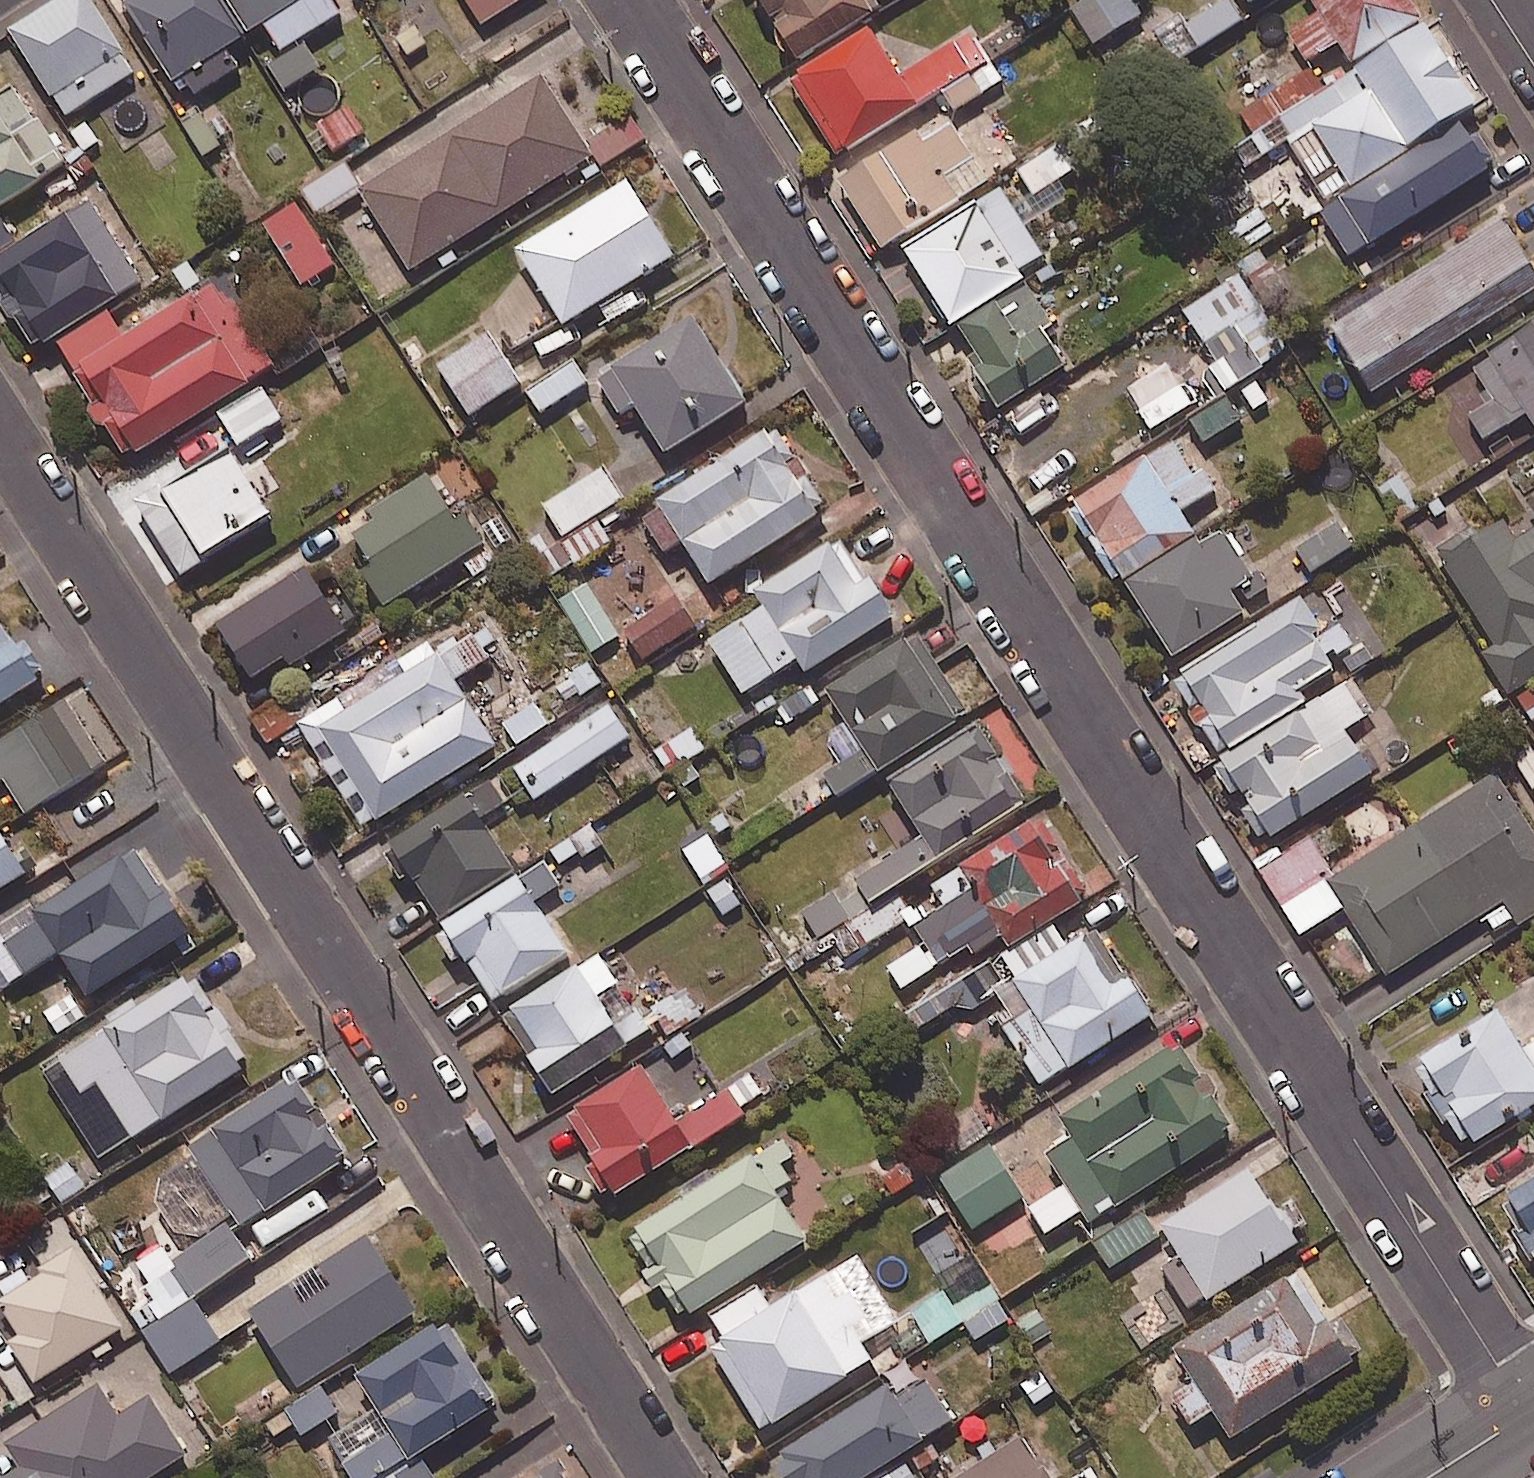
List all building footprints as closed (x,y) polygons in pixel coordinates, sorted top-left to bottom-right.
[(90,0),(69,0),(10,36),(52,103),(55,102),(67,121),(135,78),(124,59),(126,58),(90,0)] [(220,0),(117,0),(175,90),(177,89),(182,95),(190,90),(195,99),(238,71),(227,54),(247,42),(220,0)] [(331,0),(225,0),(250,39),(265,29),(281,55),(341,16),(331,0)] [(484,31),(531,0),(464,0),(484,31)] [(799,68),(877,18),(868,3),(872,0),(755,0),(799,68)] [(1143,17),(1133,0),(1092,0),(1084,5),(1075,12),(1097,47),(1143,17)] [(1244,23),(1229,0),(1188,27),(1182,18),(1156,35),(1177,67),(1244,23)] [(1410,0),(1309,0),(1322,19),(1291,38),(1311,69),(1341,49),(1355,71),(1426,26),(1410,0)] [(1461,53),(1439,19),(1426,26),(1355,71),(1325,91),(1281,120),(1294,141),(1315,127),(1356,190),(1493,102),(1469,64),(1464,66),(1457,55),(1461,53)] [(875,38),(872,32),(791,83),(840,159),(919,109),(921,112),(945,98),(992,68),(971,35),(902,79),(886,55),(893,50),(882,33),(875,38)] [(992,68),(945,98),(956,115),(1005,83),(994,66),(992,68)] [(1325,91),(1312,71),(1240,116),(1254,137),(1281,120),(1325,91)] [(587,145),(543,76),(364,190),(346,163),(299,192),(319,224),(362,197),(411,275),(596,159),(602,169),(646,141),(631,118),(587,145)] [(12,89),(0,96),(0,214),(42,188),(40,185),(67,167),(40,124),(36,126),(12,89)] [(367,135),(350,109),(318,129),(336,155),(367,135)] [(222,149),(201,116),(183,128),(204,160),(222,149)] [(991,185),(953,127),(925,145),(919,134),(840,186),(885,254),(991,185)] [(1473,141),(1465,128),(1327,216),(1354,259),(1491,172),(1488,168),(1496,163),(1479,138),(1473,141)] [(1072,170),(1055,143),(1015,167),(1042,211),(1067,196),(1057,179),(1072,170)] [(677,263),(629,186),(518,255),(566,332),(677,263)] [(1046,261),(1003,193),(905,255),(954,332),(959,329),(1027,285),(1021,277),(1046,261)] [(90,205),(0,261),(0,301),(4,307),(2,309),(12,325),(16,322),(38,357),(144,291),(90,205)] [(337,267),(297,206),(263,227),(304,289),(337,267)] [(0,219),(0,254),(16,244),(0,219)] [(1504,223),(1391,296),(1385,287),(1336,319),(1341,327),(1333,332),(1376,399),(1533,297),(1533,268),(1504,223)] [(1076,288),(1062,264),(1034,280),(1048,304),(1076,288)] [(1291,358),(1240,279),(1185,315),(1220,369),(1214,373),(1221,383),(1210,390),(1219,404),(1291,358)] [(1056,329),(1027,285),(959,329),(979,359),(970,366),(1002,415),(1070,371),(1046,335),(1056,329)] [(126,345),(109,317),(58,349),(79,381),(75,383),(92,410),(91,419),(99,431),(107,432),(128,466),(249,391),(246,386),(273,369),(222,290),(197,306),(194,302),(126,345)] [(750,409),(695,321),(598,382),(621,419),(635,411),(667,461),(750,409)] [(1474,371),(1495,405),(1470,420),(1486,445),(1529,419),(1533,427),(1533,334),(1474,371)] [(521,388),(488,337),(470,349),(463,339),(432,358),(472,419),(521,388)] [(589,388),(574,365),(527,395),(542,418),(589,388)] [(284,423),(263,391),(219,420),(240,452),(284,423)] [(1229,400),(1193,423),(1206,444),(1242,422),(1229,400)] [(772,446),(767,439),(657,508),(661,515),(644,526),(666,561),(684,550),(710,592),(822,523),(818,515),(825,511),(781,441),(772,446)] [(1196,477),(1174,443),(1076,507),(1079,512),(1071,517),(1116,586),(1123,582),(1127,587),(1197,542),(1186,522),(1224,498),(1206,470),(1196,477)] [(248,483),(229,453),(168,492),(166,488),(135,508),(183,583),(209,566),(207,563),(272,522),(255,494),(265,488),(258,477),(248,483)] [(626,504),(605,471),(543,510),(564,543),(626,504)] [(1421,511),(1399,478),(1378,491),(1400,525),(1421,511)] [(461,528),(430,480),(371,518),(377,528),(355,542),(375,573),(363,580),(384,614),(464,564),(474,581),(497,567),(469,522),(461,528)] [(1355,552),(1338,526),(1296,553),(1313,579),(1355,552)] [(1519,546),(1507,527),(1480,545),(1472,532),(1438,554),(1445,566),(1441,568),(1494,650),(1483,657),(1510,699),(1533,683),(1533,536),(1519,546)] [(1197,542),(1127,587),(1146,616),(1143,618),(1152,633),(1156,631),(1177,664),(1247,620),(1234,599),(1244,593),(1250,603),(1271,590),(1261,574),(1255,577),(1246,562),(1251,559),(1236,535),(1228,540),(1224,533),(1201,548),(1197,542)] [(868,589),(843,549),(836,553),(834,549),(756,598),(765,613),(742,627),(747,634),(740,639),(747,650),(726,663),(747,697),(800,664),(809,677),(895,623),(872,586),(868,589)] [(347,637),(307,573),(217,629),(253,685),(286,665),(291,673),(347,637)] [(699,630),(678,599),(625,635),(646,666),(699,630)] [(1327,639),(1303,601),(1181,679),(1184,683),(1176,688),(1223,761),(1232,755),(1234,758),(1308,710),(1299,697),(1334,675),(1325,660),(1337,652),(1351,674),(1375,659),(1363,640),(1355,645),(1345,628),(1327,639)] [(0,607),(0,709),(47,680),(45,677),(54,671),(35,641),(27,646),(23,640),(21,641),(0,607)] [(437,651),(431,642),(319,714),(304,691),(252,723),(268,748),(298,729),(364,831),(376,823),(379,828),(498,752),(477,718),(511,697),(482,651),(496,643),(488,631),(463,647),(457,638),(437,651)] [(955,722),(968,713),(922,641),(912,647),(909,644),(826,697),(846,728),(833,736),(831,751),(842,769),(827,778),(839,798),(879,773),(882,778),(960,729),(955,722)] [(1308,710),(1234,758),(1223,765),(1225,768),(1217,773),(1236,803),(1244,798),(1254,814),(1247,818),(1263,844),(1271,839),(1275,845),(1376,779),(1348,736),(1378,717),(1354,680),(1308,710)] [(72,699),(0,743),(0,788),(9,782),(28,814),(111,763),(72,699)] [(635,740),(613,707),(514,773),(537,806),(635,740)] [(708,753),(694,731),(655,755),(669,777),(708,753)] [(1021,806),(1026,803),(984,736),(973,743),(970,738),(890,788),(925,843),(855,887),(859,894),(843,904),(836,894),(800,916),(818,944),(1026,814),(1021,806)] [(1311,841),(1280,860),(1275,851),(1255,863),(1304,940),(1347,912),(1389,979),(1506,906),(1520,928),(1533,919),(1533,825),(1502,774),(1335,879),(1311,841)] [(507,807),(491,783),(391,849),(395,855),(385,862),(402,888),(411,882),(441,926),(516,877),(481,824),(507,807)] [(34,871),(3,821),(0,823),(0,892),(34,871)] [(728,861),(706,825),(680,842),(702,877),(728,861)] [(1091,900),(1047,830),(1039,834),(1035,827),(932,891),(944,911),(914,930),(941,973),(972,954),(977,963),(1006,945),(1012,955),(1083,911),(1081,907),(1091,900)] [(200,932),(175,892),(171,894),(142,848),(42,911),(38,904),(1,927),(0,930),(0,960),(15,984),(66,952),(95,998),(200,932)] [(520,886),(517,881),(442,929),(446,937),(437,943),(455,970),(465,963),(492,1006),(565,960),(532,908),(560,891),(546,869),(520,886)] [(1072,1080),(1162,1022),(1102,929),(1071,949),(1058,929),(1019,954),(1031,973),(1024,977),(1009,954),(887,1032),(897,1048),(954,1012),(974,1013),(996,999),(1006,1015),(996,1022),(1043,1094),(1070,1077),(1072,1080)] [(633,1015),(599,961),(507,1020),(557,1096),(654,1034),(640,1011),(633,1015)] [(257,1061),(207,982),(201,986),(197,979),(143,1012),(139,1005),(116,1020),(121,1026),(65,1061),(87,1096),(102,1087),(136,1141),(170,1120),(172,1124),(255,1072),(251,1065),(257,1061)] [(702,1014),(688,988),(655,1007),(670,1032),(702,1014)] [(1502,1015),(1423,1066),(1428,1073),(1420,1078),(1433,1098),(1428,1101),(1447,1131),(1452,1128),(1466,1148),(1472,1144),(1478,1152),(1533,1115),(1533,1049),(1527,1054),(1502,1015)] [(1202,1082),(1184,1052),(1177,1056),(1174,1051),(1058,1123),(1068,1139),(1053,1148),(1056,1152),(1045,1159),(1063,1189),(1026,1211),(1047,1245),(1084,1222),(1092,1234),(1233,1148),(1229,1141),(1237,1135),(1218,1104),(1219,1096),(1211,1083),(1202,1082)] [(679,1124),(646,1071),(566,1121),(597,1171),(588,1177),(605,1203),(612,1199),(616,1205),(747,1122),(740,1112),(765,1097),(753,1078),(679,1124)] [(352,1154),(304,1081),(298,1086),(294,1080),(193,1146),(247,1230),(348,1164),(344,1158),(352,1154)] [(798,1162),(785,1143),(716,1186),(710,1175),(680,1194),(686,1204),(637,1234),(640,1240),(632,1245),(651,1276),(645,1279),(656,1296),(664,1291),(682,1320),(691,1315),(694,1321),(810,1248),(778,1198),(796,1187),(785,1170),(798,1162)] [(1029,1196),(994,1145),(939,1182),(973,1234),(1029,1196)] [(929,1177),(918,1159),(884,1181),(896,1199),(929,1177)] [(89,1189),(72,1163),(50,1177),(66,1203),(89,1189)] [(1303,1252),(1253,1172),(1159,1230),(1180,1263),(1165,1273),(1191,1315),(1208,1305),(1211,1310),(1303,1252)] [(1512,1205),(1515,1209),(1506,1215),(1519,1235),(1515,1238),(1533,1268),(1533,1191),(1512,1205)] [(0,1351),(0,1370),(23,1406),(144,1330),(64,1204),(22,1231),(48,1272),(1,1301),(23,1336),(0,1351)] [(1159,1244),(1143,1217),(1094,1245),(1111,1273),(1159,1244)] [(257,1260),(235,1226),(178,1263),(183,1272),(156,1290),(172,1315),(198,1298),(257,1260)] [(1001,1301),(1094,1245),(1084,1228),(1016,1269),(1009,1258),(984,1273),(1001,1301)] [(424,1312),(373,1234),(253,1311),(304,1389),(424,1312)] [(984,1273),(974,1256),(935,1280),(945,1296),(913,1315),(930,1344),(1001,1301),(984,1273)] [(1331,1330),(1299,1279),(1174,1355),(1196,1390),(1175,1404),(1194,1435),(1217,1421),(1234,1449),(1357,1373),(1354,1368),(1367,1360),(1344,1322),(1331,1330)] [(775,1314),(757,1286),(708,1317),(726,1345),(712,1354),(763,1433),(772,1428),(775,1432),(876,1368),(854,1333),(870,1323),(853,1296),(838,1305),(824,1283),(775,1314)] [(172,1315),(147,1330),(174,1372),(224,1340),(198,1298),(172,1315)] [(1051,1333),(1038,1312),(1017,1325),(1031,1346),(1051,1333)] [(457,1323),(448,1329),(446,1325),(362,1376),(384,1411),(336,1440),(359,1477),(435,1477),(423,1458),(499,1411),(495,1405),(504,1399),(457,1323)] [(23,1406),(0,1370),(0,1421),(23,1406)] [(345,1414),(328,1387),(270,1422),(279,1437),(298,1425),(306,1437),(345,1414)] [(890,1392),(781,1461),(786,1468),(777,1473),(780,1477),(881,1477),(923,1451),(922,1449),(954,1429),(928,1388),(899,1406),(890,1392)] [(64,1416),(0,1457),(0,1477),(118,1477),(127,1472),(97,1424),(77,1436),(64,1416)] [(990,1445),(979,1452),(987,1465),(966,1477),(1050,1477),(1046,1472),(1042,1475),(1022,1444),(999,1459),(990,1445)] [(571,1475),(574,1473),(564,1458),(542,1472),(545,1477),(543,1477),(573,1477),(571,1475)]
